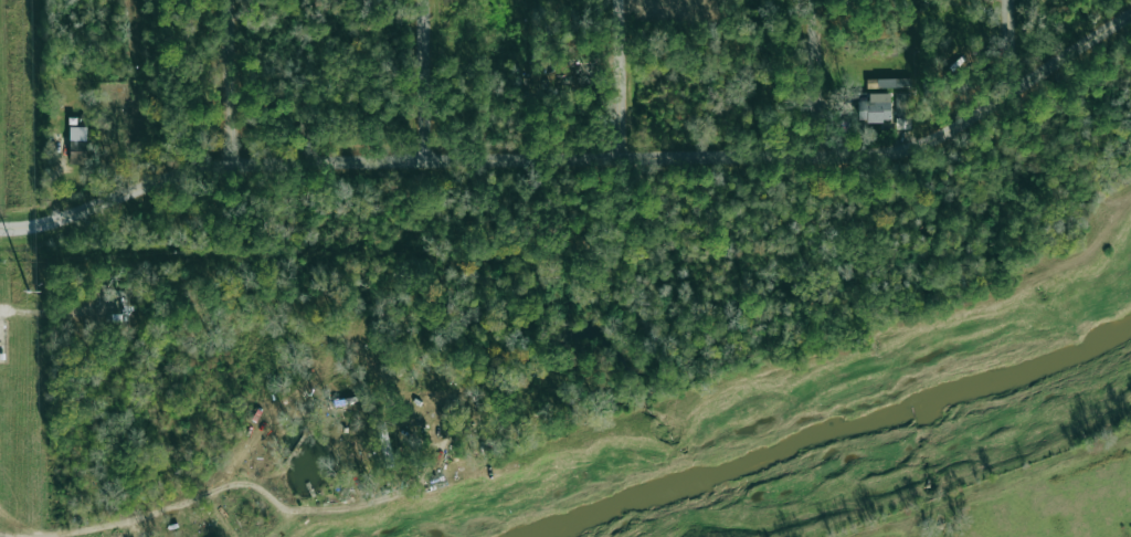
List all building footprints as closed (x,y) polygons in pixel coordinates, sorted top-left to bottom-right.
[(859,122),(891,120),(890,99),(858,101),(859,122)] [(69,163),(85,163),(86,127),(69,126),(69,163)]
